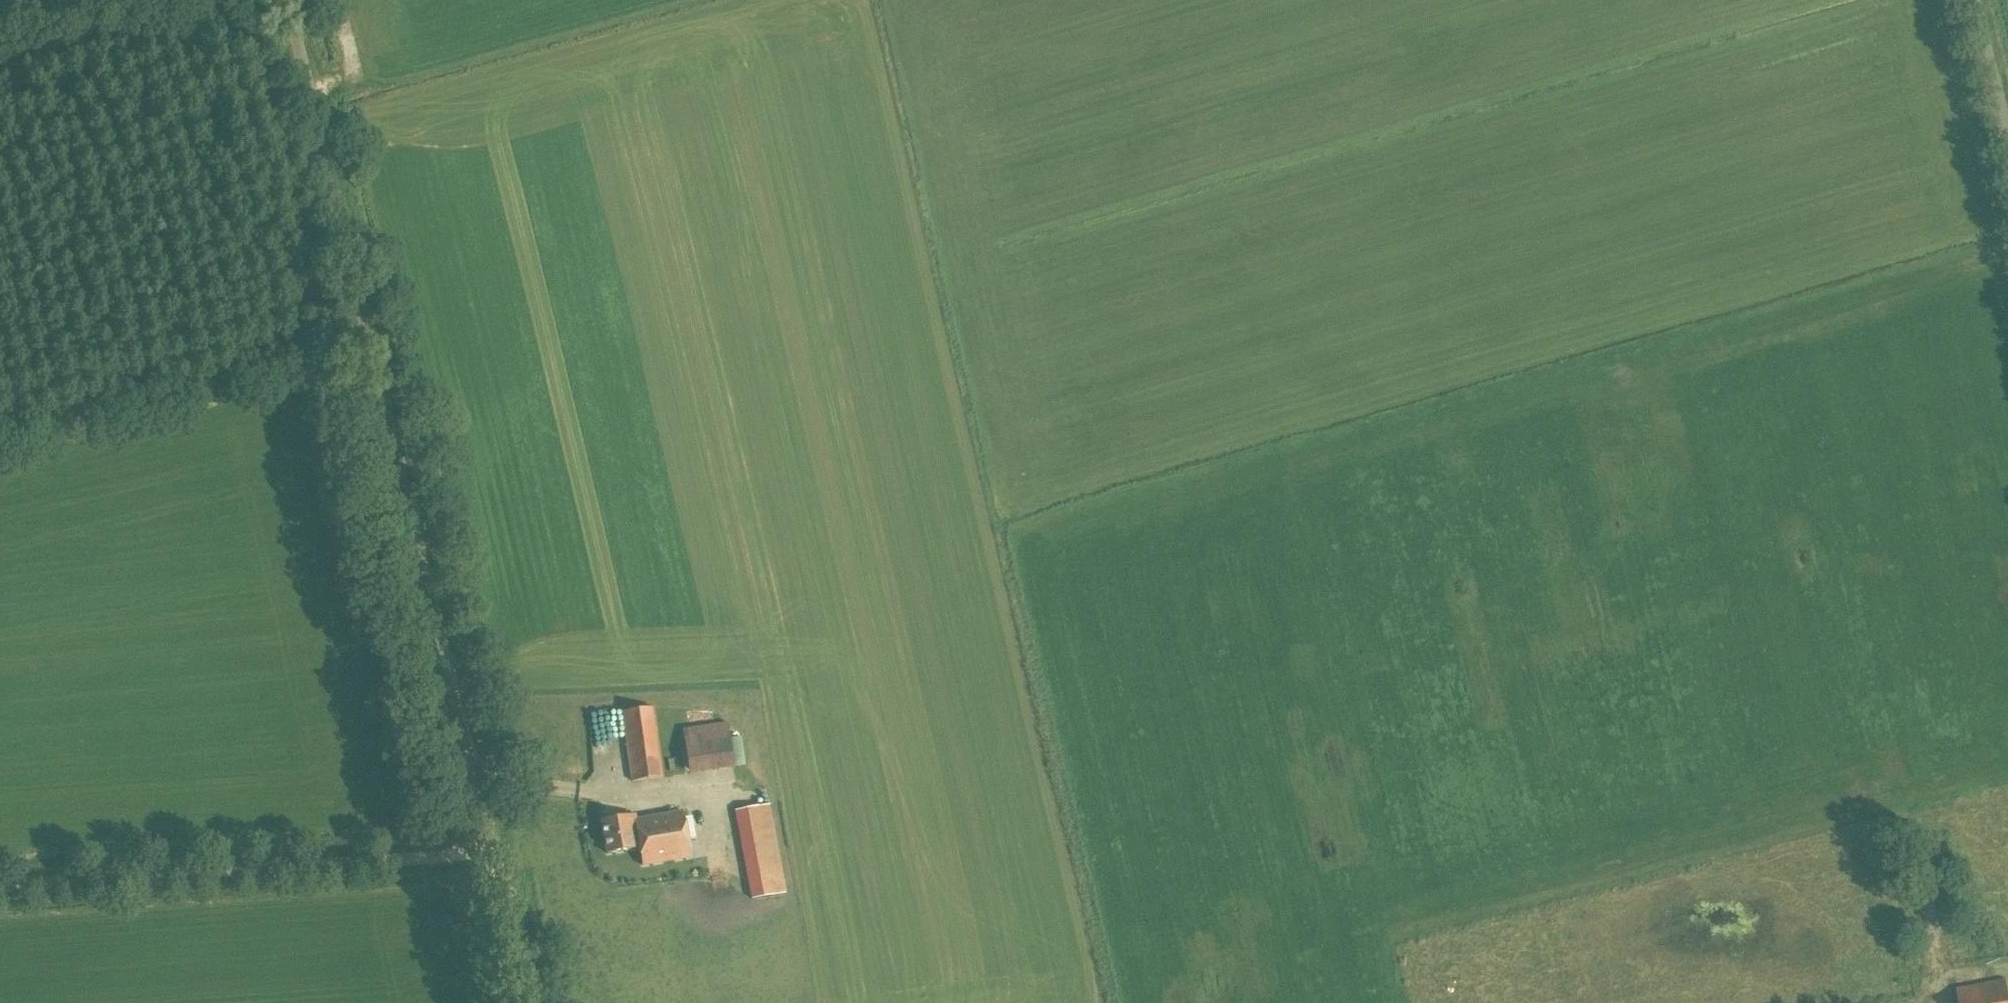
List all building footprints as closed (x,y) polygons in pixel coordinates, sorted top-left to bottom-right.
[(632,781),(662,777),(653,707),(623,711),(632,781)] [(733,767),(733,765),(729,738),(727,723),(683,729),(690,773),(733,767)] [(752,899),(785,893),(769,804),(735,810),(752,899)] [(642,865),(691,857),(683,811),(635,819),(634,814),(629,815),(632,830),(636,829),(642,865)] [(635,848),(632,830),(629,815),(602,820),(607,853),(635,848)] [(2005,980),(1955,989),(1958,1002),(2007,1002),(2007,994),(2005,980)]
